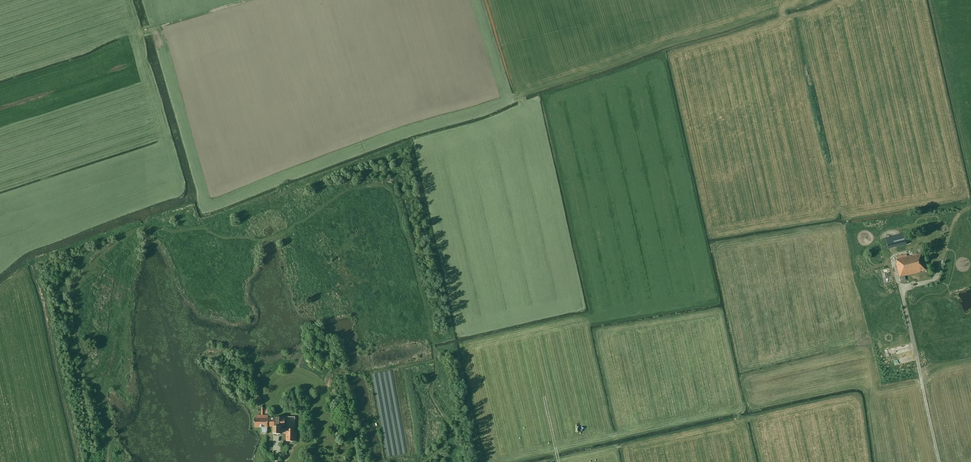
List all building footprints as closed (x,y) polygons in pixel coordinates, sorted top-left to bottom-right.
[(905,244),(902,234),(884,239),(887,249),(888,254),(897,252),(896,247),(905,244)] [(920,253),(907,256),(906,254),(895,257),(896,264),(899,277),(900,281),(905,280),(904,276),(920,272),(920,271),(924,270),(920,253)] [(890,269),(880,270),(881,277),(891,276),(890,269)] [(888,356),(910,351),(908,344),(886,349),(888,356)] [(895,358),(896,365),(908,363),(907,357),(895,358)] [(282,429),(282,427),(284,427),(285,416),(281,416),(281,417),(268,417),(268,415),(256,415),(255,418),(254,418),(254,427),(268,427),(268,426),(273,426),(273,434),(280,434),(281,434),(281,435),(286,435),(286,441),(290,441),(295,441),(295,429),(282,429)]
